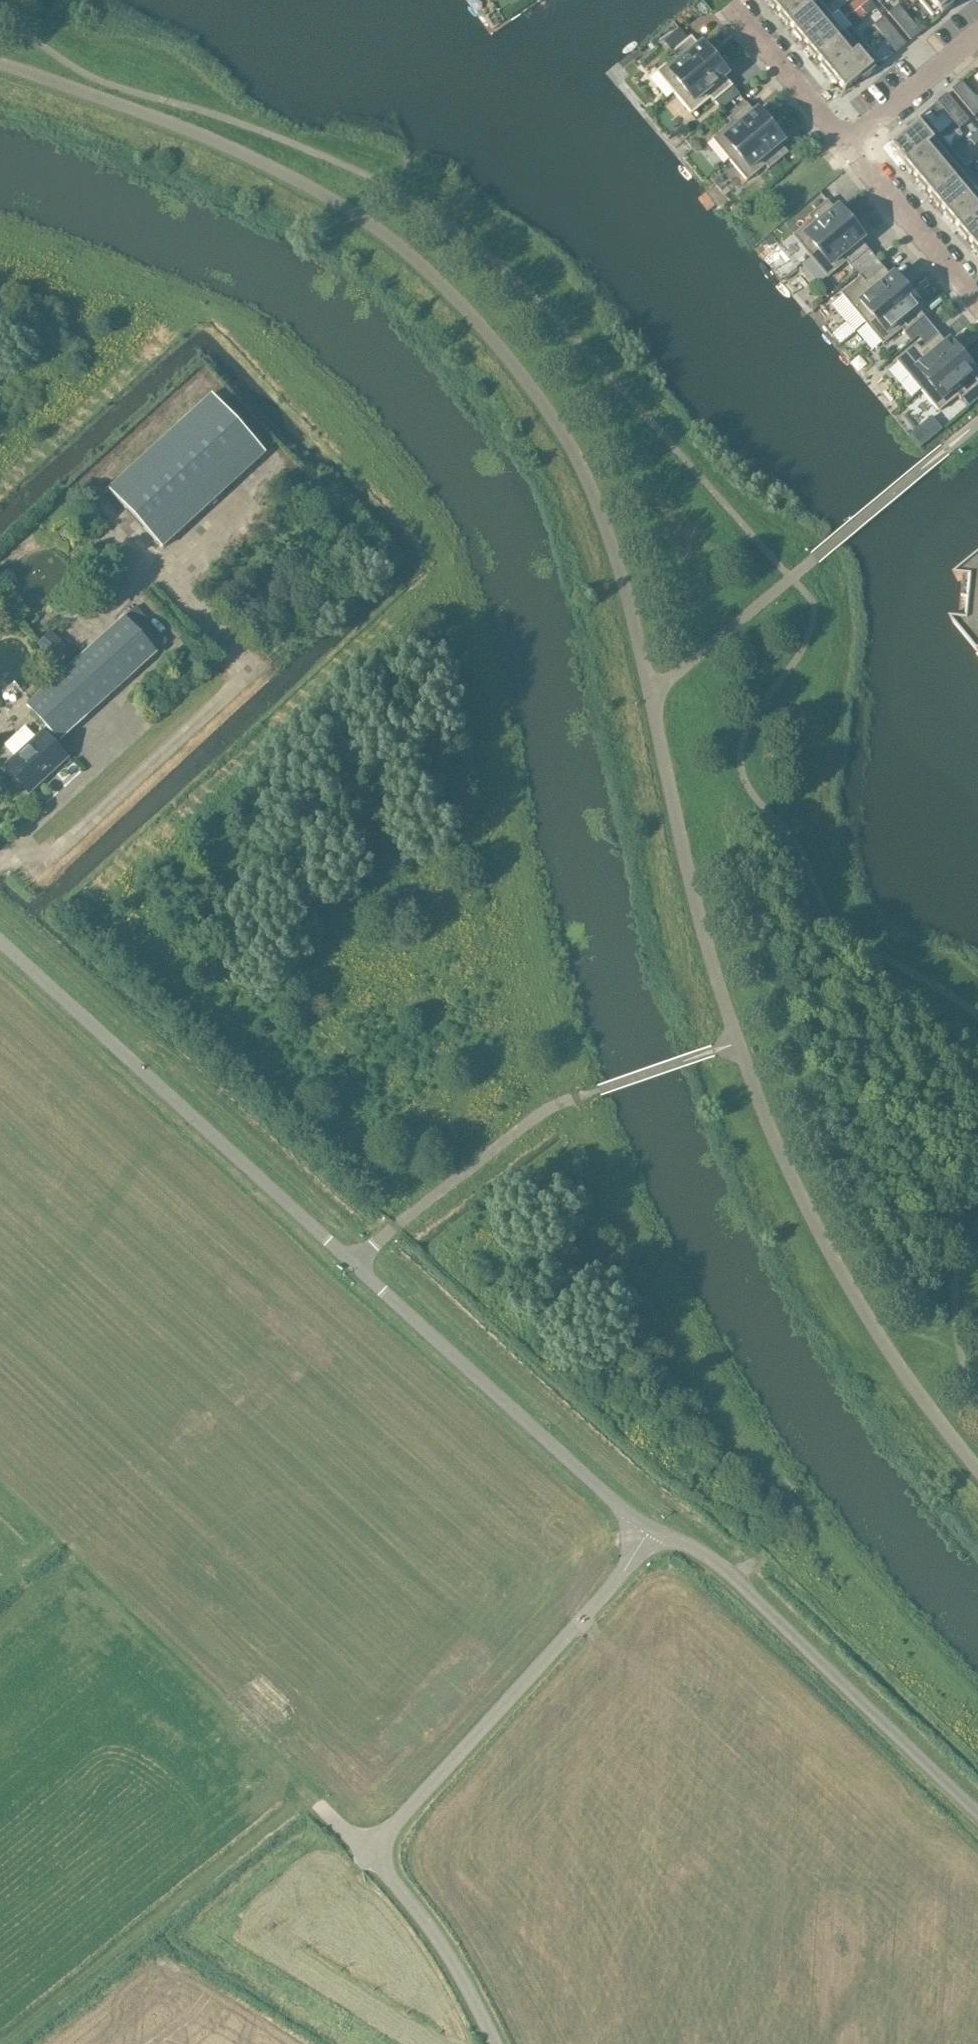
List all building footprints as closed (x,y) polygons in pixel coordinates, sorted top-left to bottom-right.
[(772,9),(783,0),(764,0),(772,9)] [(772,9),(773,10),(775,8),(780,14),(778,16),(786,26),(817,0),(783,0),(772,9)] [(818,0),(817,0),(786,26),(788,25),(794,31),(792,33),(800,42),(830,17),(816,1),(818,0)] [(918,1),(932,17),(938,12),(941,15),(952,5),(950,2),(953,0),(919,0),(918,1)] [(875,8),(868,1),(859,8),(865,15),(875,8)] [(904,13),(897,5),(887,14),(894,21),(904,13)] [(849,28),(850,27),(837,11),(830,17),(800,42),(800,43),(802,41),(807,48),(805,49),(813,59),(850,29),(849,28)] [(920,33),(904,13),(894,21),(910,41),(920,33)] [(889,24),(883,17),(873,26),(879,33),(889,24)] [(905,45),(889,24),(879,33),(896,53),(905,45)] [(687,39),(678,29),(663,42),(672,52),(671,53),(674,57),(655,72),(673,93),(715,58),(708,50),(706,52),(700,44),(698,46),(690,37),(687,39)] [(863,45),(850,29),(813,59),(814,59),(816,58),(821,64),(819,66),(827,75),(863,45)] [(878,62),(863,45),(827,75),(835,85),(837,83),(844,91),(860,77),(863,80),(874,70),(872,68),(878,62)] [(732,87),(724,77),(726,76),(720,68),(722,67),(715,58),(673,93),(691,115),(709,99),(713,103),(732,87)] [(977,102),(961,82),(951,90),(968,110),(977,102)] [(963,114),(946,94),(936,102),(953,122),(963,114)] [(977,102),(968,110),(973,117),(977,113),(977,103),(977,102)] [(771,125),(764,117),(762,119),(755,111),(754,113),(746,104),(727,120),(730,124),(711,139),(729,160),(771,125)] [(969,121),(963,114),(953,122),(959,129),(969,121)] [(938,135),(924,118),(918,123),(915,120),(903,129),(906,132),(889,146),(896,154),(894,155),(902,165),(938,135)] [(777,134),(771,125),(729,160),(746,181),(765,166),(768,170),(787,153),(780,144),(782,143),(775,135),(777,134)] [(977,131),(968,138),(974,146),(977,142),(977,132),(977,131)] [(952,152),(938,135),(902,165),(910,175),(912,173),(917,179),(915,181),(916,182),(952,152)] [(966,168),(952,152),(916,182),(924,191),(926,190),(931,196),(929,198),(930,198),(966,168)] [(966,168),(930,198),(938,208),(940,206),(945,213),(943,214),(943,215),(977,186),(977,183),(966,168)] [(943,215),(951,224),(953,223),(959,229),(957,231),(977,214),(977,186),(943,215)] [(851,222),(844,214),(842,215),(836,208),(834,210),(827,200),(807,216),(810,220),(792,236),(809,257),(851,222)] [(957,231),(965,241),(967,239),(972,246),(970,247),(971,248),(973,246),(977,242),(977,214),(957,231)] [(858,230),(851,222),(809,257),(827,278),(846,263),(849,266),(868,250),(860,241),(862,239),(856,232),(858,230)] [(860,277),(840,293),(847,303),(865,324),(907,289),(900,281),(898,282),(892,275),(890,276),(882,267),(864,282),(860,277)] [(914,297),(907,289),(865,324),(882,345),(901,329),(904,333),(924,317),(916,308),(918,306),(912,299),(914,297)] [(953,349),(947,342),(945,344),(938,334),(920,349),(915,343),(895,360),(920,391),(962,356),(955,347),(953,349)] [(963,356),(921,391),(943,417),(964,400),(959,396),(977,381),(971,374),(973,372),(967,364),(968,364),(963,356)] [(106,486),(161,545),(263,449),(208,391),(106,486)] [(939,417),(927,427),(934,435),(946,425),(939,417)] [(956,580),(957,580),(965,580),(961,623),(953,622),(952,622),(977,653),(977,561),(956,580)] [(55,742),(167,639),(134,604),(76,658),(69,651),(71,650),(50,629),(37,642),(58,663),(64,669),(27,703),(48,725),(37,736),(26,724),(7,742),(17,754),(10,761),(21,773),(17,776),(30,790),(67,755),(55,742)]
